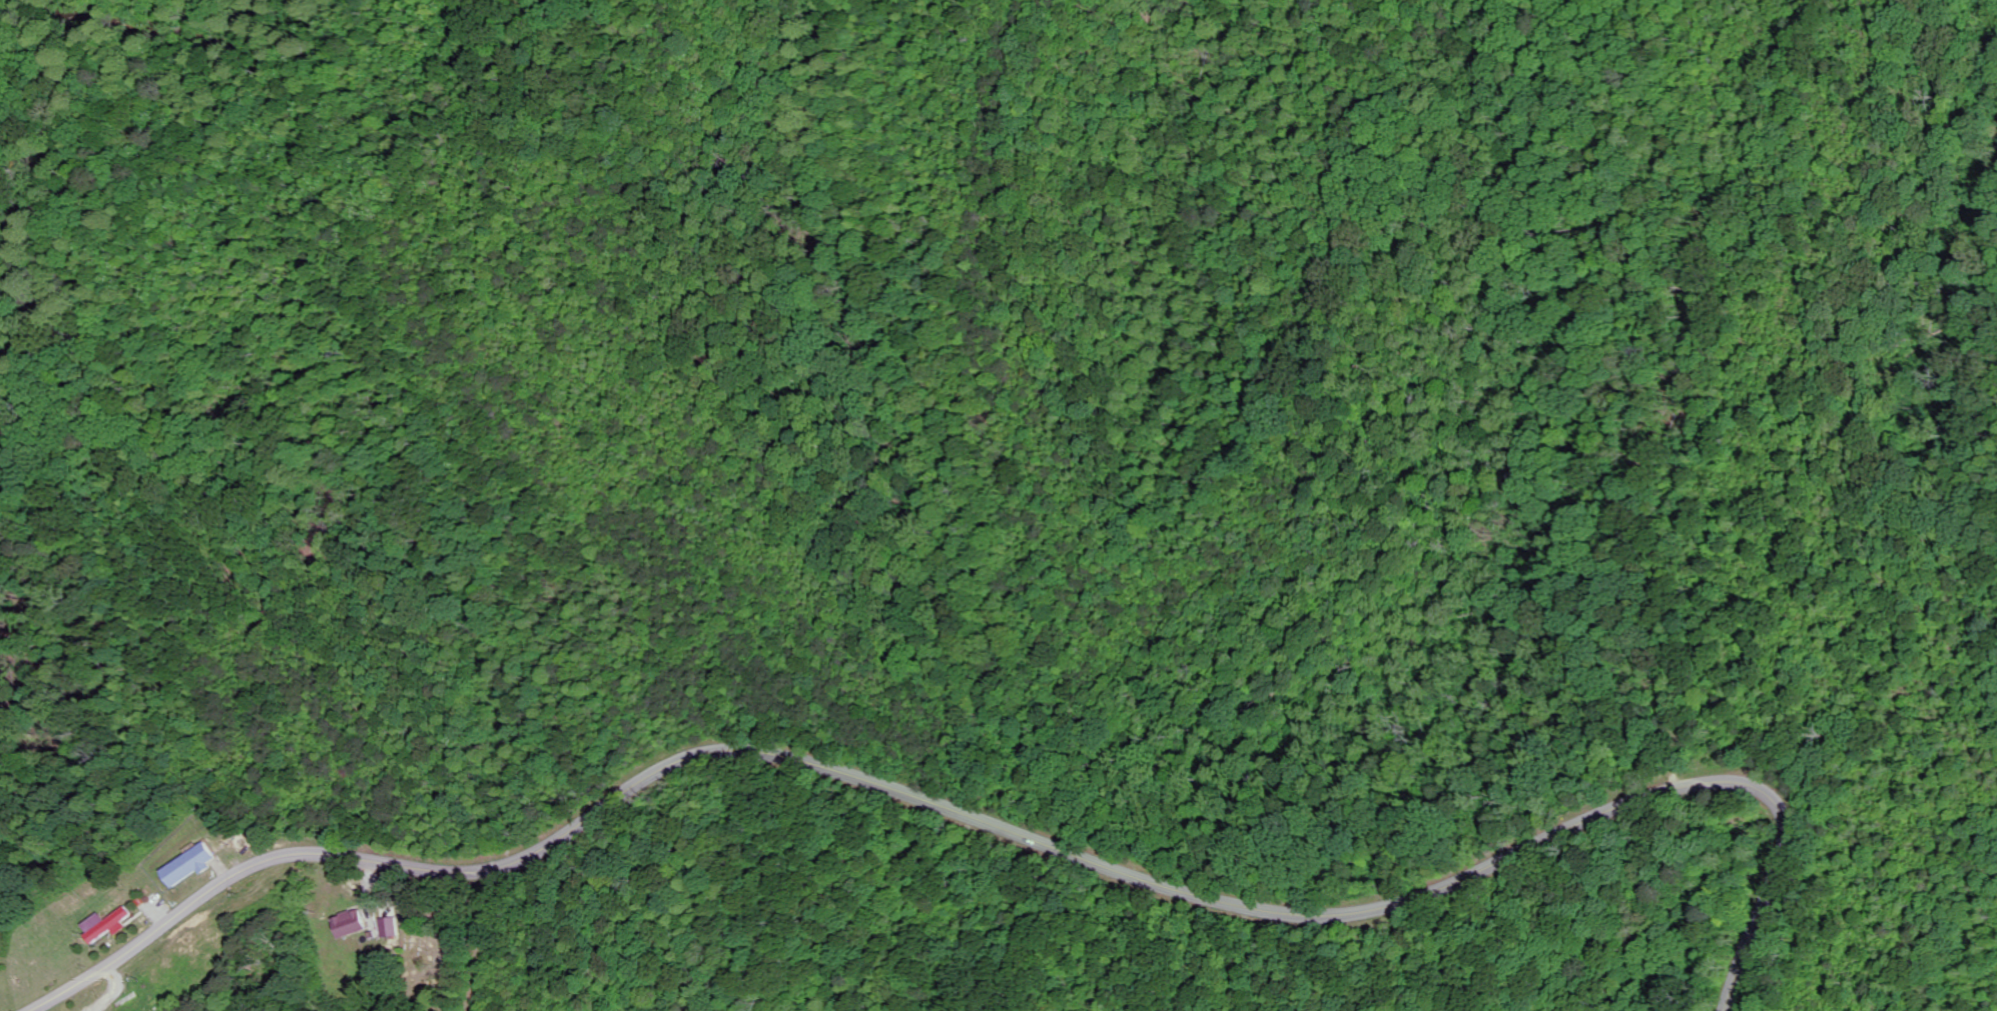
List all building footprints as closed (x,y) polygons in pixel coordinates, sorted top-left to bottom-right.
[(213,867),(211,863),(217,860),(209,844),(162,869),(173,889),(213,867)] [(108,921),(102,913),(85,926),(91,933),(87,936),(94,945),(114,931),(117,936),(129,928),(125,923),(135,916),(128,906),(108,921)] [(363,910),(366,933),(382,932),(380,916),(374,917),(373,909),(363,910)] [(339,940),(367,931),(360,910),(333,919),(339,940)] [(382,919),(384,939),(400,938),(398,918),(382,919)]
